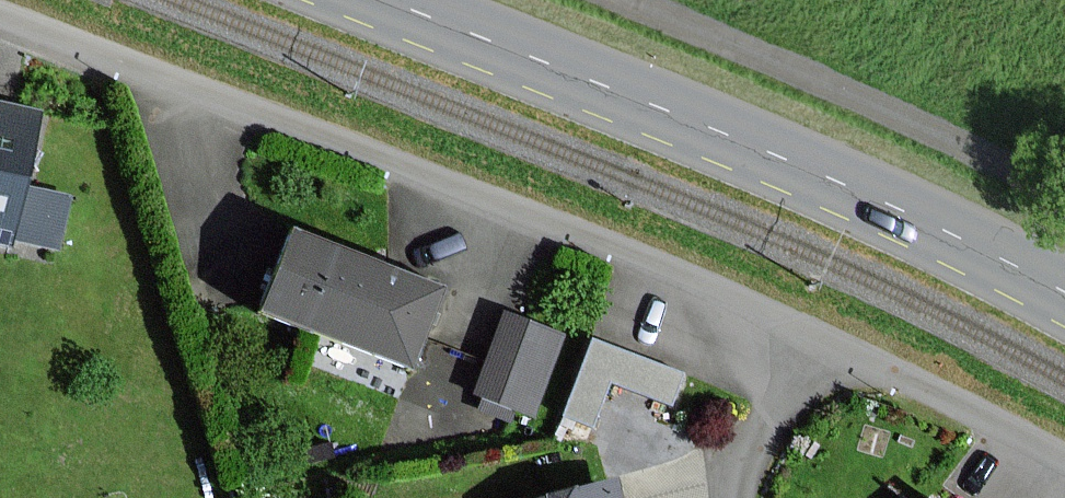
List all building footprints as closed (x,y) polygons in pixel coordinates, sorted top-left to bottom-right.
[(11,249),(13,237),(14,234),(22,196),(26,185),(41,108),(0,99),(0,246),(11,249)] [(55,246),(67,194),(35,186),(26,185),(22,196),(14,234),(13,237),(55,246)] [(436,292),(291,235),(263,305),(260,312),(318,334),(405,369),(436,292)] [(567,338),(506,315),(475,397),(536,420),(567,338)] [(667,403),(677,376),(590,342),(561,416),(588,426),(607,379),(667,403)] [(621,481),(560,496),(553,497),(625,497),(621,481)]
